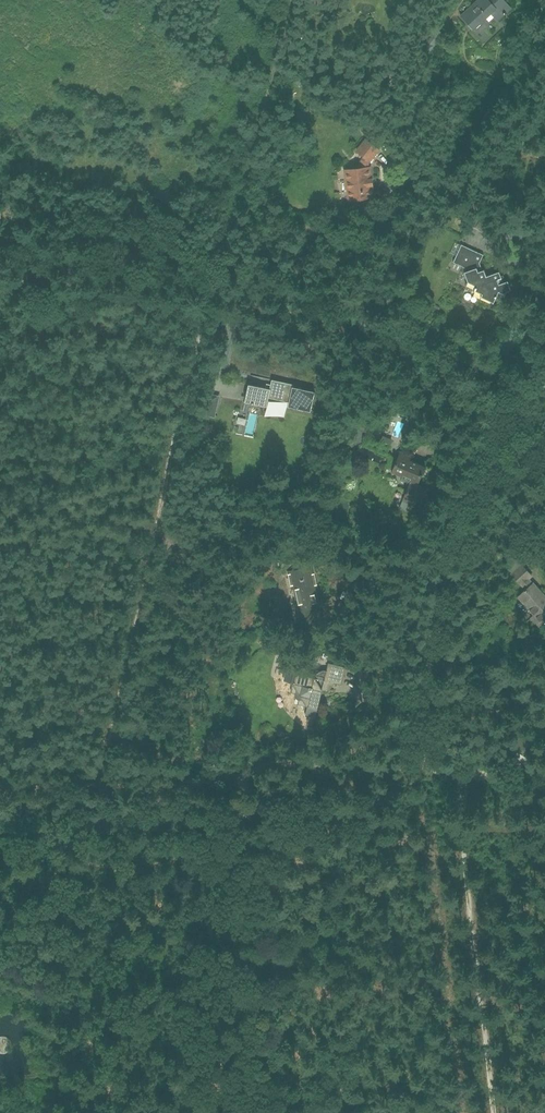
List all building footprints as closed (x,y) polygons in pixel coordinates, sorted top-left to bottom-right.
[(462,15),(474,28),(491,12),(498,19),(510,8),(503,0),(478,0),(462,15)] [(434,27),(423,43),(433,50),(445,34),(434,27)] [(293,82),(305,89),(312,76),(300,70),(293,82)] [(356,151),(363,157),(369,161),(370,162),(380,149),(366,138),(356,151)] [(369,161),(363,157),(361,159),(362,168),(346,170),(349,199),(373,196),(369,167),(368,162),(369,161)] [(465,267),(466,271),(464,272),(468,281),(466,284),(474,287),(473,290),(475,292),(476,290),(483,293),(481,296),(493,302),(498,293),(504,296),(507,291),(511,289),(508,280),(499,284),(497,279),(501,277),(499,271),(486,276),(484,270),(482,270),(479,262),(483,254),(462,244),(453,262),(465,267)] [(249,384),(245,400),(266,406),(268,397),(292,402),(291,406),(311,411),(315,391),(293,386),(293,384),(272,379),(270,389),(249,384)] [(206,405),(204,414),(214,416),(216,411),(211,411),(212,407),(206,405)] [(400,452),(392,471),(403,476),(401,480),(409,483),(402,500),(420,507),(428,488),(418,484),(425,467),(409,461),(411,456),(400,452)] [(525,590),(518,596),(534,614),(531,617),(539,625),(544,620),(544,596),(533,583),(534,583),(530,578),(533,575),(522,563),(511,574),(525,590)] [(313,566),(288,571),(292,589),(296,589),(299,604),(295,605),(300,625),(314,622),(311,609),(319,607),(315,589),(318,588),(313,566)] [(291,692),(299,695),(298,704),(307,706),(307,708),(305,716),(316,718),(317,710),(322,690),(324,690),(326,690),(328,690),(330,689),(332,688),(333,686),(334,684),(334,683),(342,684),(346,667),(328,663),(326,670),(325,670),(323,670),(321,671),(319,672),(317,674),(316,675),(315,677),(294,672),(286,670),(284,680),(291,682),(293,683),(291,692)] [(19,933),(19,948),(33,948),(33,933),(19,933)]
